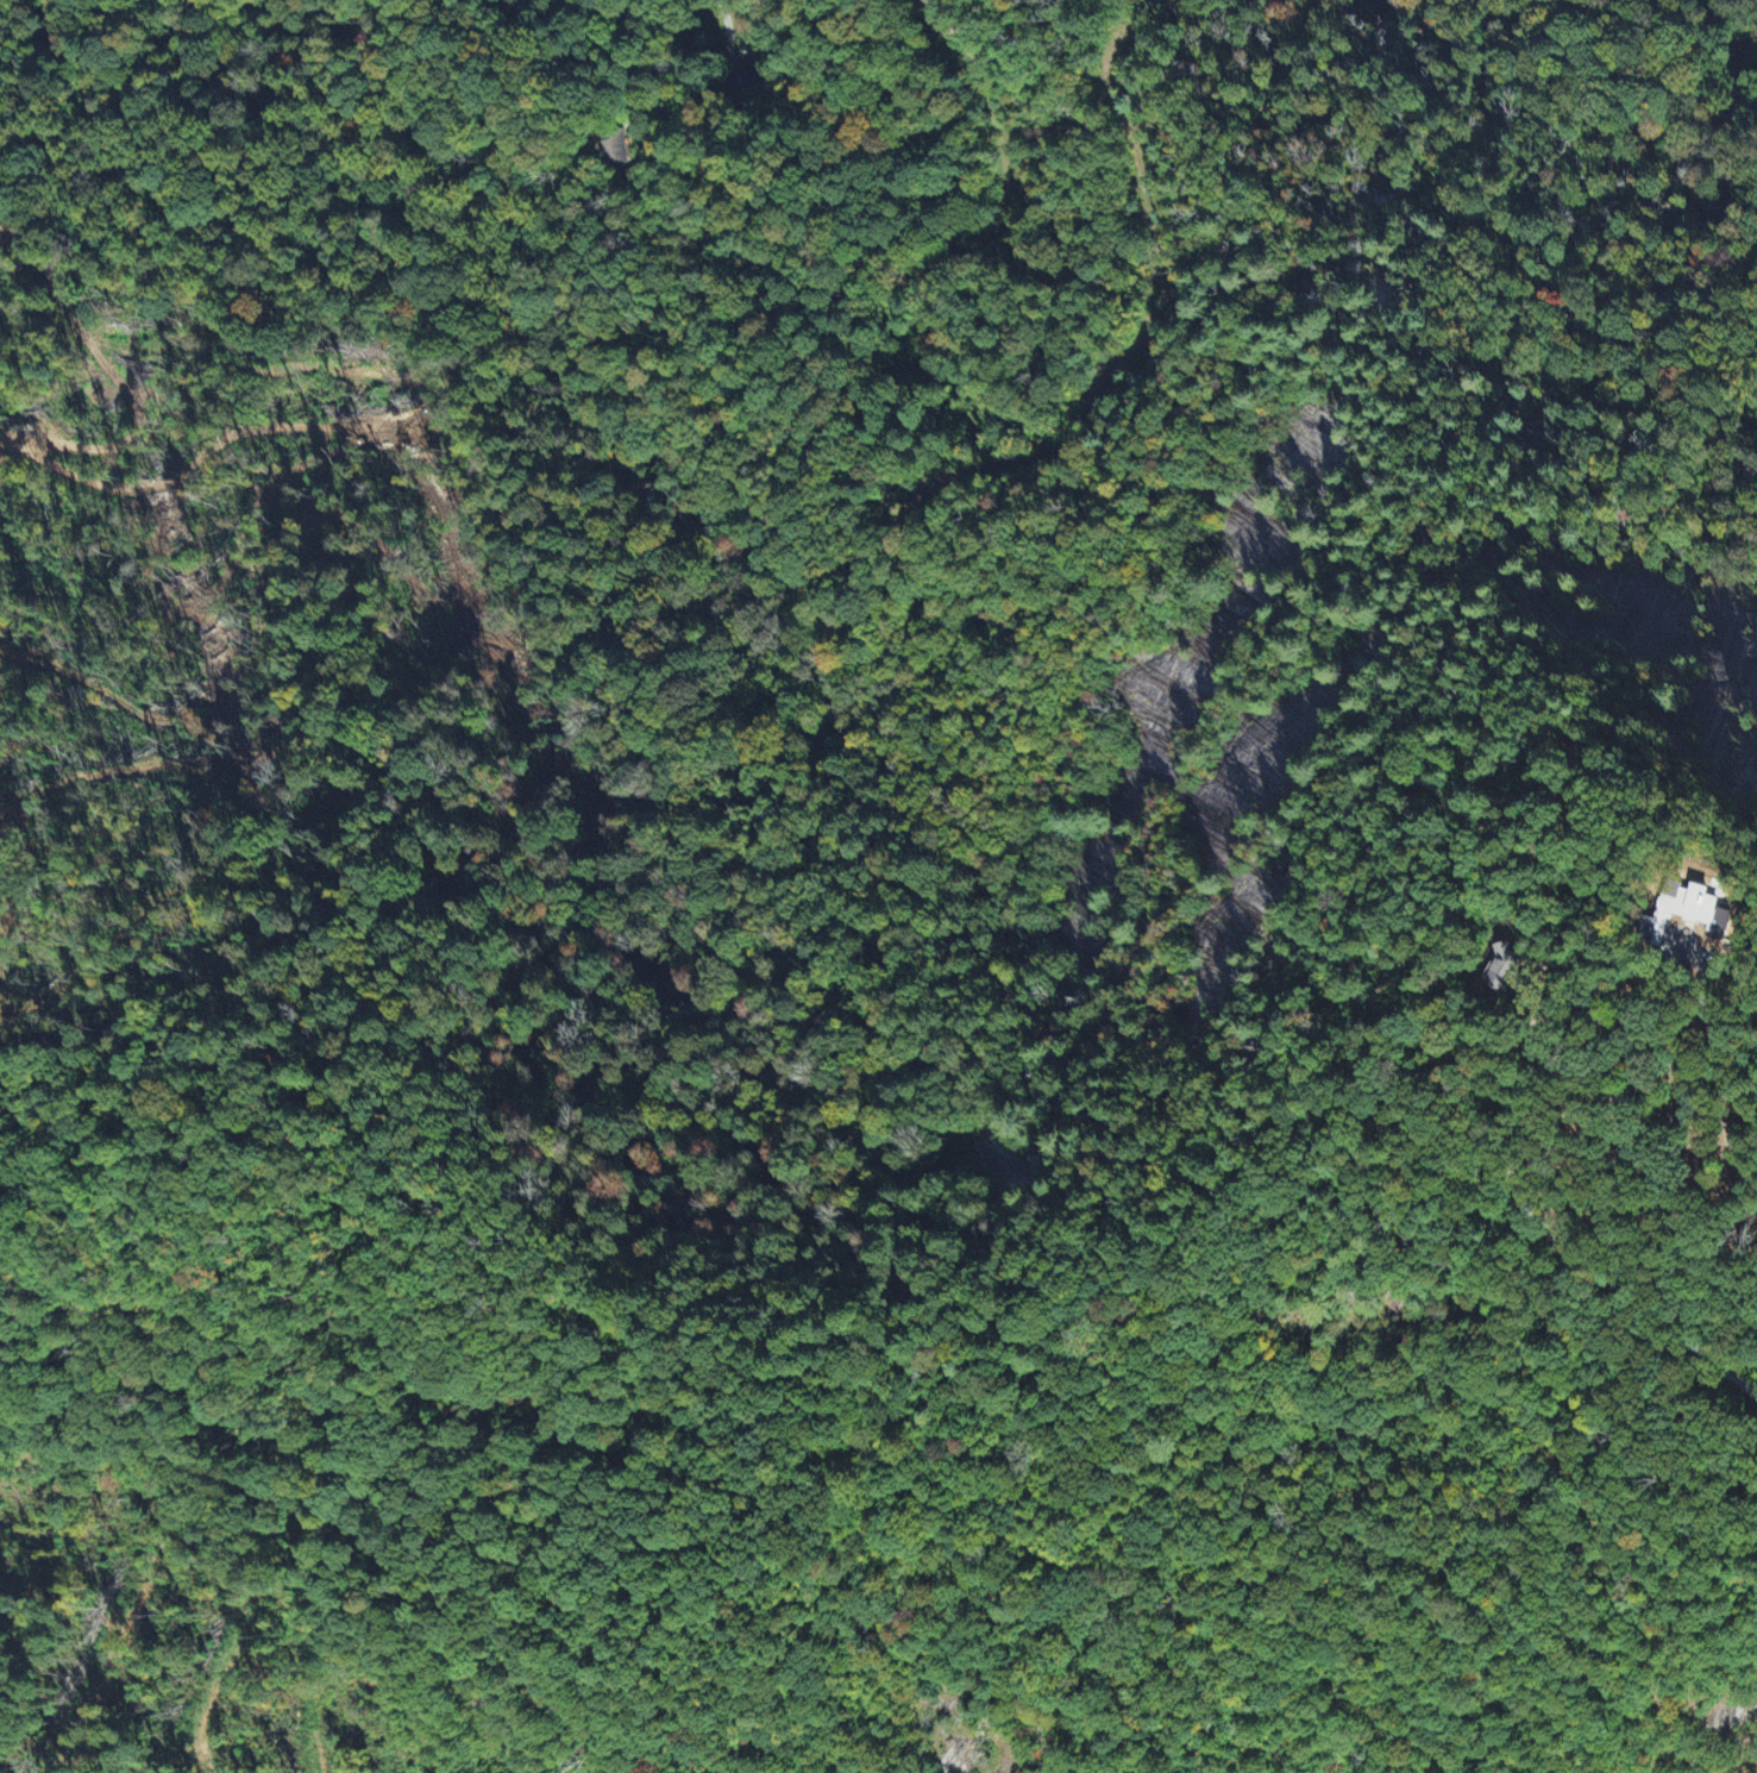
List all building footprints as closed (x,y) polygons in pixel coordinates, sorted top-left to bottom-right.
[(605,168),(628,168),(626,128),(613,129),(614,140),(604,140),(605,168)] [(1660,949),(1670,918),(1708,929),(1705,936),(1725,942),(1733,915),(1717,910),(1720,901),(1707,898),(1709,891),(1691,885),(1689,894),(1665,887),(1654,923),(1643,919),(1636,942),(1660,949)] [(1501,996),(1528,963),(1505,943),(1496,954),(1503,959),(1485,982),(1501,996)]
